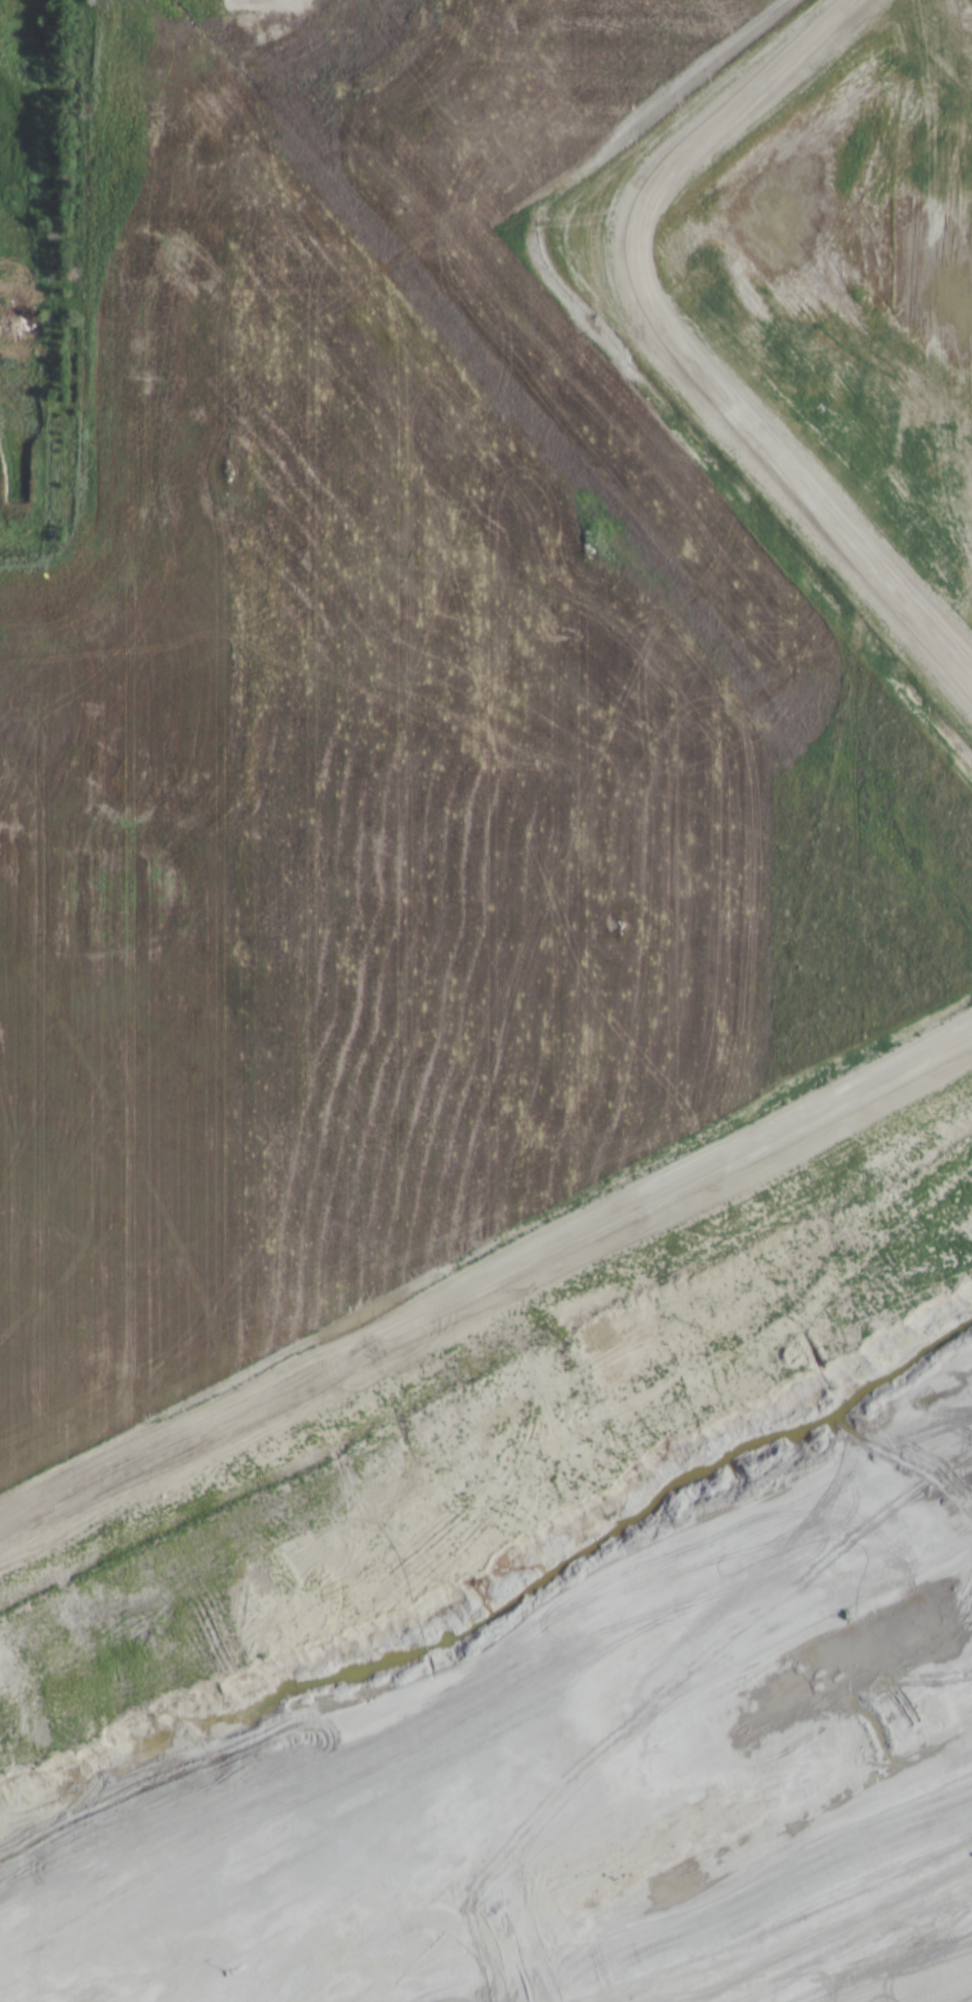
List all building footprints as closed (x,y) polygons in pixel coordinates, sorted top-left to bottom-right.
[(5,309),(42,309),(41,340),(5,340),(5,309)]
